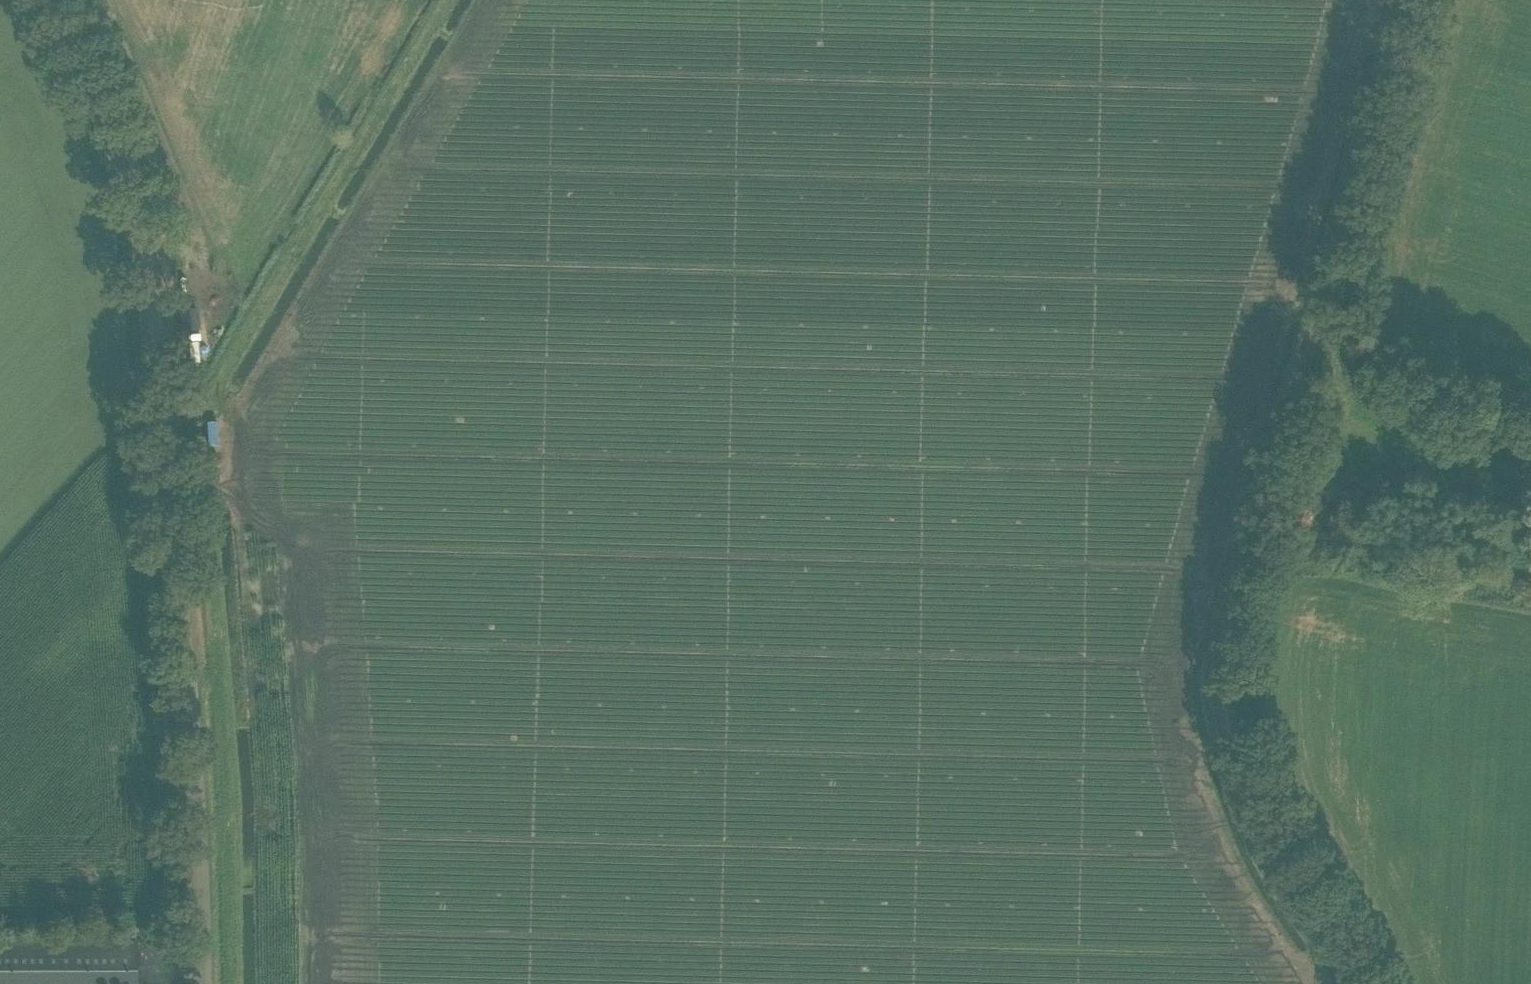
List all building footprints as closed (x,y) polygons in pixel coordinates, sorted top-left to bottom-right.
[(115,943),(0,943),(0,983),(135,983),(135,943),(115,943)]
